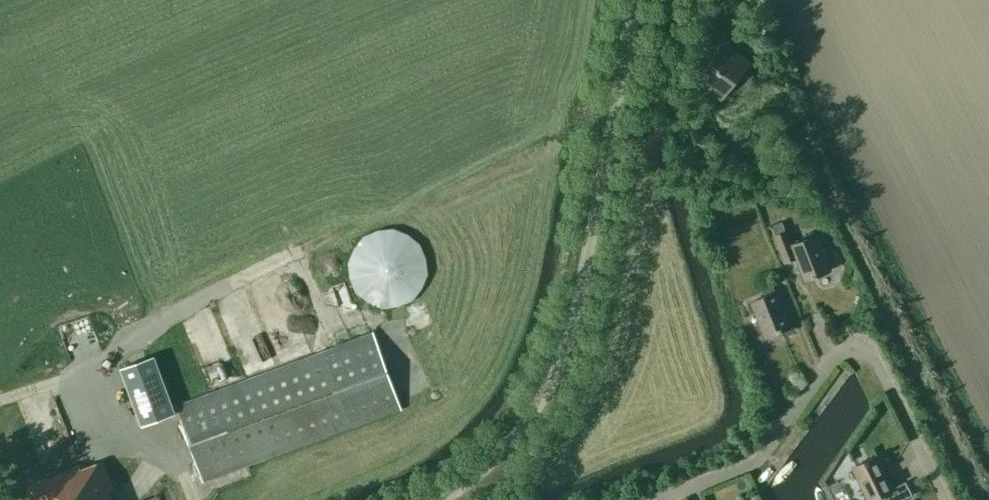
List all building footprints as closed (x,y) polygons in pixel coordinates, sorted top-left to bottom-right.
[(751,61),(723,40),(693,80),(722,101),(726,95),(734,98),(744,92),(750,84),(753,73),(748,66),(751,61)] [(765,133),(756,137),(761,148),(770,144),(765,133)] [(786,230),(785,230),(781,221),(770,225),(774,235),(784,261),(795,257),(804,279),(830,269),(816,233),(791,243),(786,230)] [(396,229),(389,228),(382,229),(376,231),(369,234),(364,238),(359,242),(355,248),(352,254),(350,261),(350,268),(350,274),(352,281),(355,286),(355,287),(359,293),(364,298),(369,301),(376,304),(382,306),(389,307),(396,306),(402,304),(409,301),(414,298),(419,293),(423,287),(426,281),(427,274),(428,268),(427,261),(426,254),(423,248),(419,242),(414,238),(409,234),(402,231),(396,229)] [(764,295),(750,300),(765,336),(791,325),(776,290),(775,291),(773,285),(762,289),(764,295)] [(64,344),(77,344),(77,328),(64,328),(64,344)] [(373,333),(256,376),(175,406),(202,480),(401,407),(373,333)] [(175,412),(153,355),(119,368),(141,425),(175,412)] [(884,468),(890,465),(883,452),(878,455),(877,454),(852,466),(868,499),(870,499),(884,493),(888,499),(899,499),(911,494),(905,481),(893,487),(884,468)] [(102,461),(81,469),(79,465),(33,483),(31,479),(27,481),(28,485),(25,486),(31,499),(117,499),(102,461)]
